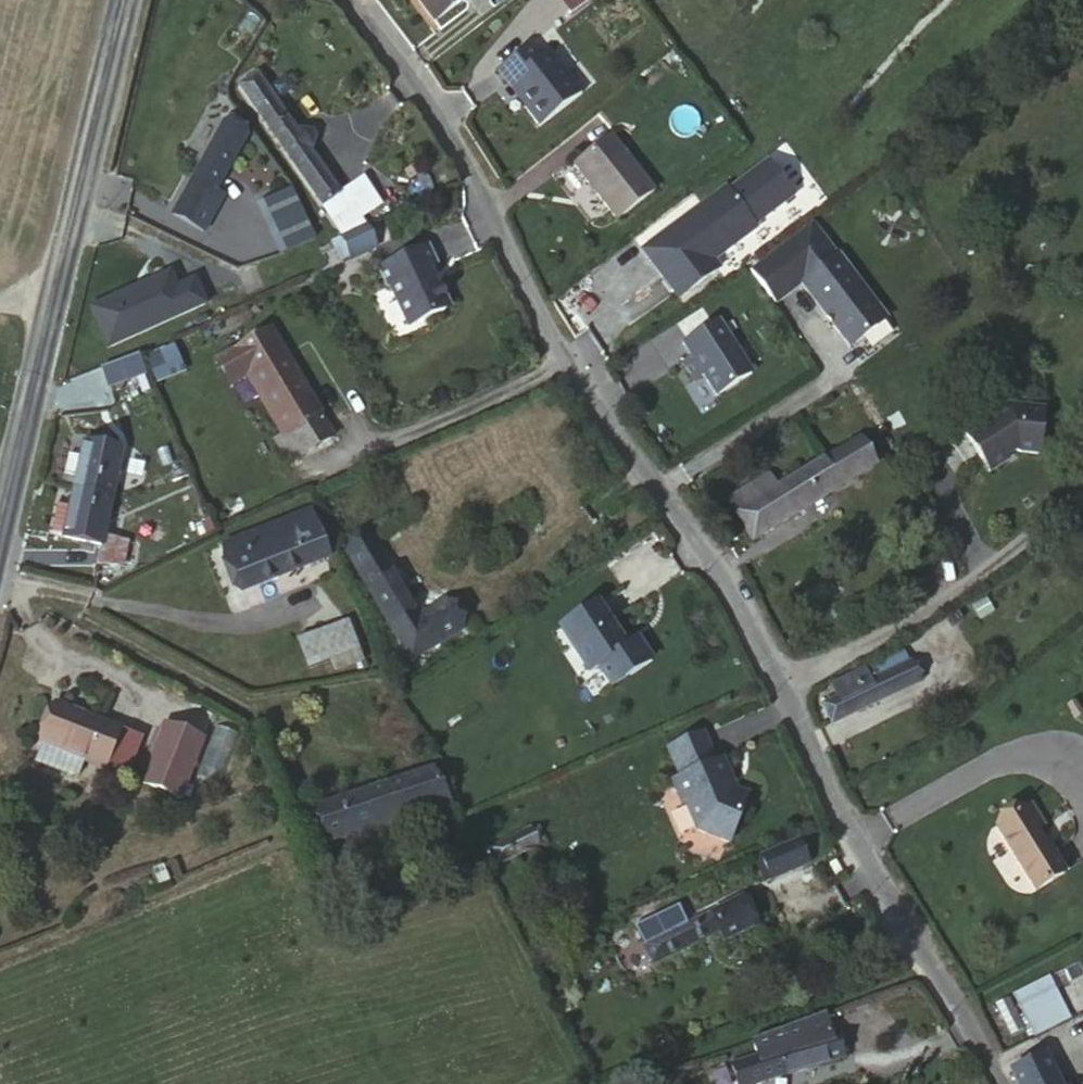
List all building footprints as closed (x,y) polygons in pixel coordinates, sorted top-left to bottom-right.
[(432,20),(459,0),(417,0),(432,20)] [(527,45),(501,66),(527,99),(519,106),(536,127),(578,96),(547,55),(540,60),(527,45)] [(527,99),(501,66),(492,72),(519,106),(527,99)] [(345,196),(261,76),(243,88),(326,207),(345,196)] [(188,239),(247,139),(224,126),(167,226),(188,239)] [(651,193),(611,142),(575,170),(615,220),(651,193)] [(795,189),(770,156),(732,186),(728,182),(645,245),(682,292),(721,263),(715,255),(757,222),(755,219),(795,189)] [(345,196),(326,207),(342,229),(378,207),(362,185),(345,196)] [(368,228),(341,242),(350,261),(378,248),(368,228)] [(879,307),(832,240),(794,267),(841,333),(879,307)] [(436,268),(429,249),(381,270),(387,286),(390,288),(409,329),(449,311),(432,270),(436,268)] [(750,368),(718,315),(682,337),(691,351),(682,357),(692,375),(701,369),(714,391),(750,368)] [(284,433),(287,431),(319,411),(321,410),(272,326),(218,359),(233,381),(247,372),(284,433)] [(179,361),(209,349),(203,333),(143,357),(155,387),(185,375),(179,361)] [(136,351),(99,368),(108,386),(144,369),(136,351)] [(1045,409),(1013,406),(969,434),(993,471),(1010,461),(1010,456),(1019,451),(1043,452),(1045,409)] [(319,411),(287,431),(301,455),(333,434),(319,411)] [(81,463),(77,477),(119,488),(134,440),(91,427),(86,441),(75,439),(68,460),(81,463)] [(777,488),(769,474),(727,499),(751,540),(875,469),(858,440),(777,488)] [(119,488),(77,477),(62,525),(104,539),(98,556),(130,552),(137,528),(110,519),(119,488)] [(330,553),(314,506),(228,538),(245,584),(330,553)] [(371,536),(347,550),(411,658),(465,626),(447,599),(419,616),(371,536)] [(601,605),(580,620),(592,637),(578,648),(596,673),(605,667),(618,685),(656,659),(641,639),(631,647),(601,605)] [(348,616),(322,626),(331,657),(336,668),(363,658),(348,616)] [(580,620),(565,630),(578,648),(592,637),(580,620)] [(331,657),(322,626),(298,633),(308,665),(331,657)] [(884,673),(912,662),(906,650),(879,663),(884,673)] [(921,681),(912,662),(884,673),(866,682),(862,674),(830,690),(832,695),(823,700),(834,723),(921,681)] [(115,713),(55,682),(33,726),(73,749),(84,729),(102,739),(115,713)] [(179,808),(207,743),(163,725),(135,789),(179,808)] [(715,762),(701,733),(667,749),(682,778),(673,783),(683,804),(685,803),(699,829),(729,841),(747,793),(737,789),(721,758),(715,762)] [(447,805),(430,768),(305,808),(318,842),(355,831),(357,837),(447,805)] [(1063,863),(1035,821),(1042,816),(1028,795),(993,818),(1037,881),(1063,863)] [(539,847),(531,826),(490,842),(499,862),(539,847)] [(799,833),(767,848),(778,873),(810,859),(799,833)] [(651,965),(721,932),(725,939),(750,927),(736,900),(641,943),(651,965)] [(1033,1040),(1074,1019),(1052,975),(1011,996),(1033,1040)] [(820,1013),(748,1038),(759,1066),(734,1075),(737,1083),(784,1083),(847,1061),(836,1032),(830,1035),(820,1013)] [(1011,1067),(1020,1083),(1060,1083),(1043,1051),(1011,1067)]
